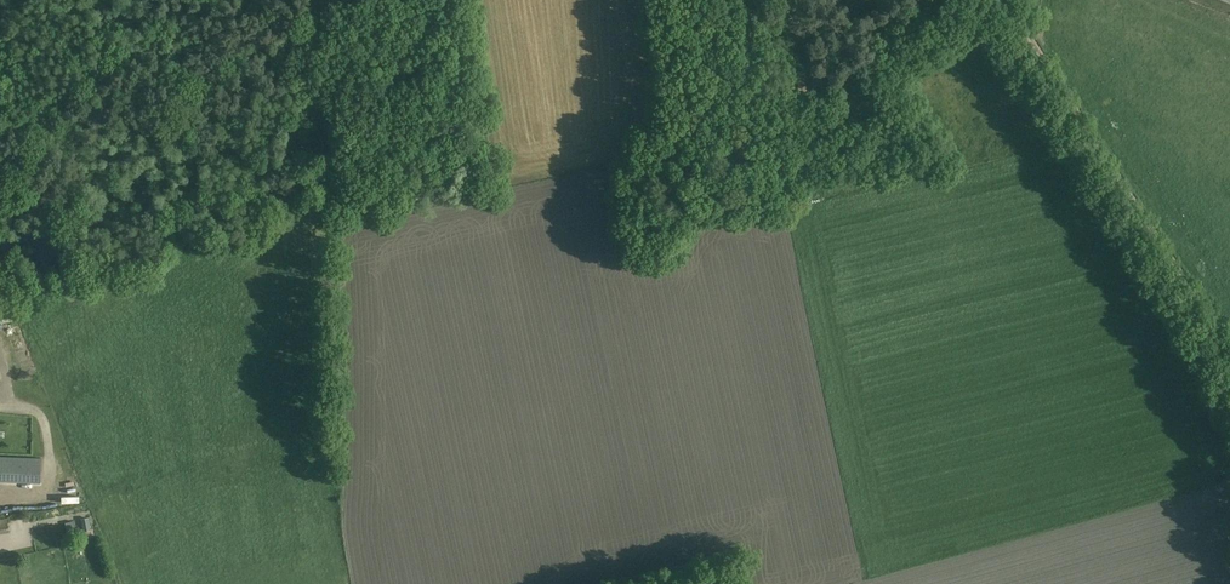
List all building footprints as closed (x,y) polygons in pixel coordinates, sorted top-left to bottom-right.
[(848,90),(842,103),(867,112),(872,100),(848,90)] [(16,321),(14,308),(0,310),(0,307),(0,323),(16,321)] [(43,483),(43,460),(0,458),(0,481),(43,483)] [(0,519),(0,535),(10,533),(8,518),(0,519)] [(90,518),(82,519),(84,532),(92,530),(90,518)] [(74,522),(67,523),(69,538),(77,536),(74,522)]
